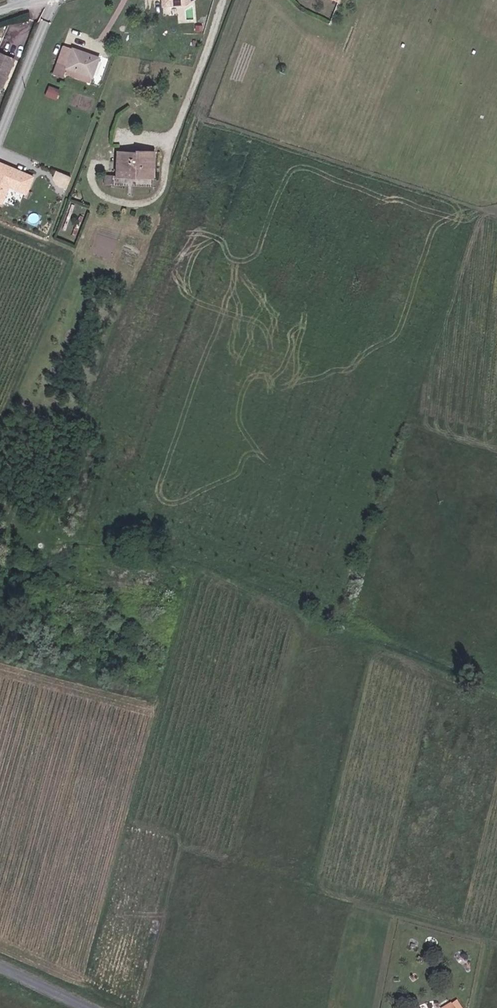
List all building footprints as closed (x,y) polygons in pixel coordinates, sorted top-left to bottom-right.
[(67,69),(92,77),(99,58),(71,48),(71,50),(63,47),(54,74),(64,77),(65,73),(67,69)] [(13,59),(0,54),(0,88),(13,59)] [(90,83),(92,77),(67,69),(65,73),(90,83)] [(117,151),(117,172),(135,173),(135,177),(154,178),(155,151),(137,151),(137,152),(117,151)] [(36,174),(0,160),(0,201),(5,203),(11,187),(29,193),(36,174)] [(69,186),(73,176),(58,169),(53,180),(69,186)]
